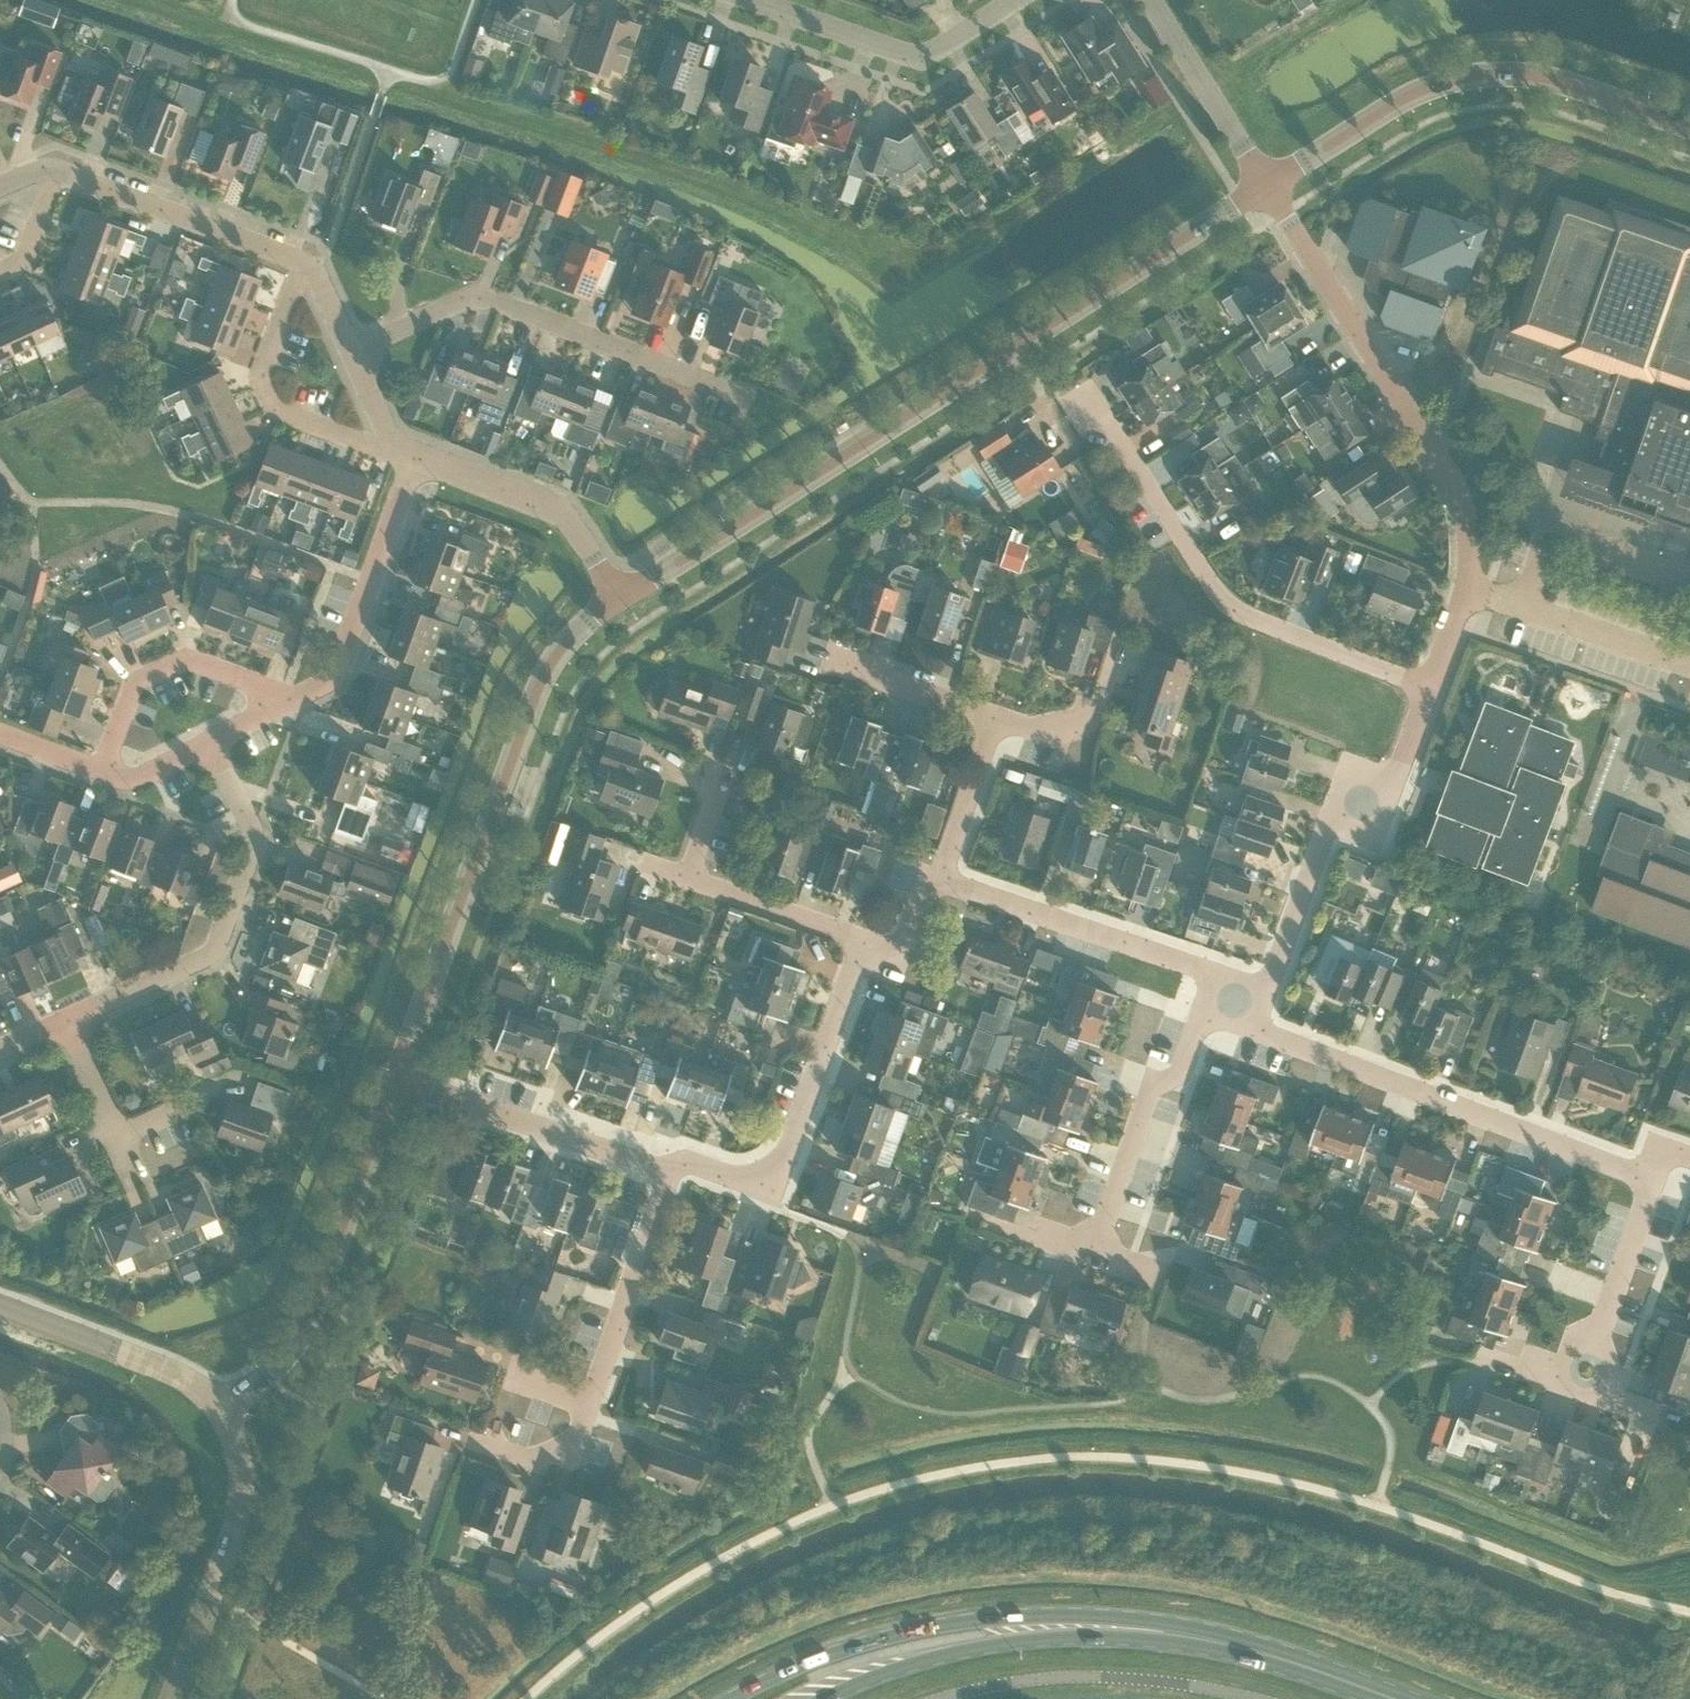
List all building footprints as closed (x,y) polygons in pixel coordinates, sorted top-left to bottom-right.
[(533,30),(544,0),(514,0),(511,10),(499,6),(489,35),(511,43),(517,24),(533,30)] [(533,30),(549,36),(543,54),(565,62),(575,32),(563,28),(572,2),(568,0),(544,0),(533,30)] [(638,24),(610,15),(601,38),(585,33),(574,64),(607,75),(610,67),(622,72),(638,24)] [(1104,37),(1091,17),(1062,35),(1090,79),(1112,65),(1120,78),(1143,63),(1120,26),(1104,37)] [(100,31),(90,20),(80,29),(90,40),(100,31)] [(701,46),(671,36),(656,79),(676,86),(670,103),(695,112),(709,70),(695,65),(701,46)] [(15,55),(2,94),(28,103),(39,73),(52,77),(61,52),(38,44),(32,61),(15,55)] [(756,85),(762,67),(733,57),(719,98),(737,105),(732,120),(757,129),(770,90),(756,85)] [(1043,83),(1027,58),(1009,69),(1003,66),(996,84),(1010,89),(1025,113),(1041,103),(1052,121),(1075,107),(1055,75),(1043,83)] [(160,72),(142,65),(136,82),(154,89),(160,72)] [(120,107),(132,78),(117,73),(111,89),(82,78),(67,118),(96,129),(106,102),(120,107)] [(1169,98),(1155,75),(1139,85),(1153,108),(1169,98)] [(831,91),(797,80),(785,115),(774,112),(766,138),(794,147),(797,139),(812,144),(814,138),(843,148),(853,119),(825,109),(831,91)] [(995,123),(974,91),(946,109),(970,146),(980,156),(992,145),(989,140),(994,138),(1004,153),(1022,141),(1006,116),(995,123)] [(173,105),(151,97),(140,125),(144,127),(137,144),(164,155),(181,110),(196,115),(200,103),(177,95),(173,105)] [(278,107),(269,103),(265,114),(274,118),(278,107)] [(331,126),(300,115),(298,120),(291,123),(294,130),(288,145),(282,148),(285,155),(283,160),(303,167),(297,182),(308,186),(325,141),(332,138),(329,131),(331,126)] [(265,134),(239,125),(233,139),(216,132),(201,168),(230,180),(235,167),(250,172),(255,159),(265,134)] [(937,160),(917,128),(903,137),(902,135),(893,136),(892,138),(877,133),(872,148),(857,143),(847,173),(848,174),(840,198),(853,202),(861,178),(863,179),(867,170),(881,175),(882,172),(903,179),(921,168),(922,170),(937,160)] [(418,187),(389,176),(374,218),(405,230),(416,199),(429,204),(440,175),(424,169),(418,187)] [(554,177),(539,171),(528,200),(544,206),(554,177)] [(564,214),(578,178),(559,171),(545,206),(564,214)] [(985,201),(975,188),(955,202),(965,215),(985,201)] [(524,204),(496,194),(491,205),(474,198),(455,245),(488,258),(498,230),(512,236),(524,204)] [(1461,221),(1431,210),(1418,216),(1369,198),(1360,203),(1346,242),(1350,251),(1375,260),(1370,272),(1377,286),(1389,290),(1380,315),(1384,324),(1424,338),(1432,334),(1450,285),(1463,278),(1474,249),(1487,243),(1492,232),(1485,218),(1474,214),(1461,221)] [(1689,528),(1689,226),(1610,198),(1604,216),(1563,202),(1529,300),(1515,295),(1504,328),(1498,326),(1481,372),(1493,376),(1495,370),(1565,395),(1560,410),(1600,424),(1596,438),(1605,441),(1597,464),(1574,457),(1561,495),(1659,528),(1663,518),(1689,528)] [(86,214),(75,245),(116,260),(124,237),(134,241),(133,243),(142,246),(146,236),(86,214)] [(635,242),(628,240),(623,254),(630,257),(635,242)] [(735,246),(723,241),(718,254),(731,259),(735,246)] [(605,254),(574,242),(558,283),(589,295),(591,288),(603,293),(616,262),(604,257),(605,254)] [(75,245),(67,267),(126,289),(131,276),(122,273),(122,275),(112,271),(116,260),(75,245)] [(178,247),(170,269),(183,274),(191,252),(178,247)] [(683,280),(699,286),(712,253),(696,247),(685,275),(651,262),(631,312),(665,326),(683,280)] [(217,272),(211,289),(251,304),(261,279),(202,256),(198,266),(206,270),(207,268),(217,272)] [(126,289),(67,267),(58,290),(99,305),(106,287),(116,291),(115,293),(124,296),(126,289)] [(764,293),(719,275),(708,302),(723,308),(710,343),(741,355),(758,312),(757,312),(764,293)] [(11,288),(35,342),(60,331),(45,298),(27,306),(23,296),(25,295),(20,284),(11,288)] [(1255,327),(1293,303),(1281,284),(1256,300),(1246,284),(1220,300),(1236,324),(1248,316),(1255,327)] [(35,342),(11,288),(1,293),(6,304),(9,303),(13,312),(0,318),(0,329),(11,354),(35,342)] [(251,304),(211,289),(204,306),(194,302),(195,300),(186,296),(182,306),(242,329),(251,304)] [(146,306),(132,301),(127,314),(141,320),(146,306)] [(1304,322),(1293,303),(1255,327),(1262,338),(1250,346),(1265,370),(1290,353),(1280,337),(1304,322)] [(242,329),(182,306),(179,316),(187,319),(188,317),(198,321),(191,339),(232,354),(242,329)] [(11,354),(0,329),(0,359),(11,354)] [(1131,407),(1133,405),(1164,385),(1163,384),(1156,373),(1172,363),(1159,343),(1137,356),(1144,368),(1117,385),(1131,407)] [(468,392),(482,355),(457,345),(448,367),(436,362),(423,396),(447,405),(450,397),(454,386),(468,392)] [(508,364),(482,355),(468,392),(482,397),(475,416),(499,425),(512,391),(499,387),(508,364)] [(541,410),(556,416),(570,379),(545,369),(536,391),(523,386),(514,411),(538,421),(541,410)] [(184,397),(192,414),(231,395),(220,371),(162,398),(167,408),(175,404),(174,402),(184,397)] [(1304,428),(1349,397),(1336,377),(1309,395),(1301,383),(1280,397),(1293,418),(1300,430),(1304,428)] [(570,379),(556,416),(570,421),(564,438),(592,448),(609,405),(592,398),(595,389),(570,379)] [(1164,385),(1133,405),(1146,425),(1173,408),(1180,419),(1202,405),(1189,385),(1173,394),(1166,383),(1163,384),(1164,385)] [(636,427),(650,433),(664,396),(639,386),(635,395),(623,390),(604,437),(628,447),(636,427)] [(231,395),(192,414),(200,430),(190,435),(189,433),(181,437),(185,446),(243,419),(231,395)] [(664,396),(650,433),(664,438),(660,448),(690,460),(700,434),(694,432),(681,427),(690,405),(664,396)] [(1349,397),(1304,428),(1310,439),(1324,459),(1372,428),(1351,396),(1349,397)] [(243,419),(185,446),(190,456),(198,452),(197,450),(207,445),(215,462),(254,444),(243,419)] [(1189,431),(1184,422),(1171,431),(1177,439),(1189,431)] [(1009,440),(1000,426),(975,442),(1000,480),(1009,474),(1022,494),(1060,470),(1040,440),(1039,441),(1025,427),(1015,437),(1009,440)] [(1200,443),(1193,433),(1176,444),(1182,454),(1200,443)] [(1190,500),(1193,498),(1223,478),(1223,477),(1216,467),(1231,457),(1218,436),(1197,450),(1204,461),(1177,479),(1190,500)] [(280,493),(295,452),(269,442),(247,502),(258,506),(261,497),(259,496),(263,486),(280,493)] [(1292,457),(1284,443),(1275,449),(1283,462),(1292,457)] [(298,521),(320,461),(295,452),(280,493),(297,499),(293,509),(291,508),(288,517),(298,521)] [(1413,496),(1397,471),(1381,482),(1367,460),(1332,483),(1339,494),(1347,506),(1350,504),(1357,516),(1361,520),(1366,522),(1371,522),(1376,521),(1378,519),(1380,518),(1413,496)] [(329,511),(344,470),(320,461),(298,521),(308,524),(311,516),(309,515),(313,505),(329,511)] [(944,477),(936,464),(912,479),(920,492),(944,477)] [(370,479),(344,470),(329,511),(346,517),(343,527),(341,527),(338,535),(348,539),(370,479)] [(1223,478),(1193,498),(1205,518),(1233,501),(1240,513),(1262,499),(1248,478),(1233,488),(1225,476),(1223,477),(1223,478)] [(898,501),(940,515),(944,502),(903,488),(898,501)] [(270,517),(256,511),(249,529),(264,534),(270,517)] [(308,527),(298,524),(292,540),(302,543),(301,546),(311,550),(314,541),(305,537),(308,527)] [(1350,541),(1319,529),(1315,539),(1347,551),(1350,541)] [(422,559),(461,573),(465,561),(482,567),(491,543),(462,533),(458,545),(430,535),(422,559)] [(1029,545),(1008,539),(999,566),(1020,573),(1029,545)] [(1339,552),(1309,541),(1303,557),(1278,547),(1262,587),(1300,602),(1311,574),(1328,580),(1339,552)] [(354,564),(357,554),(346,550),(343,561),(354,564)] [(1401,586),(1408,569),(1367,553),(1357,579),(1374,586),(1366,605),(1407,621),(1418,593),(1401,586)] [(995,563),(981,558),(972,586),(986,590),(995,563)] [(441,592),(437,605),(463,614),(467,602),(470,603),(474,592),(456,586),(461,573),(422,559),(413,582),(441,592)] [(146,591),(134,597),(152,636),(168,629),(165,623),(172,620),(166,607),(178,601),(163,568),(140,578),(146,591)] [(868,582),(855,622),(883,631),(891,606),(904,610),(915,579),(890,571),(884,588),(868,582)] [(917,631),(947,642),(963,596),(933,586),(936,577),(923,572),(914,598),(927,602),(917,631)] [(228,630),(246,584),(246,583),(236,579),(231,592),(218,587),(220,579),(208,575),(197,603),(209,608),(202,627),(219,634),(221,628),(228,630)] [(249,645),(265,605),(253,600),(257,588),(246,584),(228,630),(235,633),(233,639),(249,645)] [(750,633),(744,651),(781,662),(787,646),(802,651),(808,633),(803,632),(813,602),(774,590),(759,636),(750,633)] [(265,605),(249,645),(266,651),(268,645),(276,648),(281,635),(293,639),(304,611),(291,606),(294,599),(282,594),(276,609),(265,605)] [(152,636),(134,597),(110,607),(107,600),(82,612),(94,639),(119,628),(125,641),(133,638),(136,643),(152,636)] [(472,618),(463,614),(437,605),(432,617),(405,607),(396,631),(435,645),(439,632),(464,641),(472,618)] [(979,644),(976,651),(995,657),(997,651),(1020,659),(1032,621),(994,609),(982,646),(979,644)] [(78,613),(67,610),(64,618),(66,619),(63,629),(73,633),(76,623),(75,623),(78,613)] [(1060,621),(1047,662),(1078,672),(1087,645),(1105,651),(1115,622),(1088,613),(1083,628),(1060,621)] [(427,668),(435,645),(396,631),(387,654),(415,664),(411,676),(437,686),(441,673),(427,668)] [(58,666),(53,679),(94,694),(100,678),(94,676),(97,668),(83,663),(88,651),(59,640),(59,641),(53,639),(44,662),(58,666)] [(1191,664),(1149,650),(1138,684),(1144,686),(1132,723),(1151,730),(1146,745),(1169,752),(1174,736),(1168,734),(1191,664)] [(443,688),(437,686),(411,676),(406,689),(379,679),(370,702),(409,716),(418,693),(439,701),(443,688)] [(94,694),(53,679),(48,692),(35,688),(31,699),(37,700),(32,713),(33,713),(28,726),(56,736),(65,711),(79,716),(82,709),(88,711),(94,694)] [(709,694),(670,681),(669,684),(661,681),(651,686),(648,697),(652,707),(660,709),(659,713),(707,729),(709,722),(725,728),(738,689),(713,681),(709,694)] [(764,688),(749,683),(738,714),(753,719),(755,714),(765,717),(760,731),(765,733),(760,748),(783,755),(787,741),(803,746),(813,716),(803,713),(760,698),(764,688)] [(389,735),(385,747),(392,751),(417,760),(422,747),(401,739),(409,716),(370,702),(362,726),(389,735)] [(1531,719),(1488,703),(1460,776),(1469,779),(1456,814),(1443,809),(1429,846),(1476,864),(1478,859),(1486,863),(1485,865),(1528,881),(1565,784),(1556,781),(1559,774),(1561,775),(1573,742),(1540,729),(1540,731),(1528,726),(1531,719)] [(881,724),(851,714),(836,760),(852,765),(854,757),(868,761),(863,776),(870,779),(860,809),(867,812),(877,781),(875,781),(886,749),(874,745),(881,724)] [(608,728),(593,723),(587,741),(603,746),(608,728)] [(611,730),(596,772),(611,777),(604,798),(646,813),(658,778),(632,769),(642,740),(611,730)] [(875,781),(877,781),(888,785),(893,770),(907,775),(904,783),(920,788),(932,751),(918,746),(921,738),(905,732),(903,737),(892,733),(886,749),(875,781)] [(1248,758),(1242,777),(1272,787),(1272,788),(1279,791),(1288,765),(1276,761),(1280,748),(1250,738),(1243,757),(1248,758)] [(392,751),(385,747),(366,741),(362,753),(334,743),(326,767),(365,781),(373,758),(388,763),(392,751)] [(361,793),(365,781),(326,767),(317,791),(345,801),(334,831),(362,841),(377,799),(361,793)] [(1042,777),(1038,790),(1067,799),(1072,786),(1042,777)] [(1237,818),(1275,831),(1283,806),(1268,801),(1272,788),(1272,787),(1242,777),(1235,796),(1244,799),(1237,818)] [(1067,799),(1063,814),(1079,820),(1088,792),(1072,786),(1067,799)] [(29,830),(59,842),(60,842),(71,814),(74,806),(42,794),(39,802),(26,797),(13,830),(27,835),(29,830)] [(1003,855),(1033,864),(1048,819),(1013,807),(1009,822),(1013,824),(1003,855)] [(60,842),(59,842),(57,847),(58,847),(52,860),(67,865),(74,847),(105,859),(119,823),(87,811),(84,819),(71,814),(60,842)] [(1674,838),(1676,832),(1621,811),(1597,874),(1604,876),(1592,908),(1689,945),(1689,851),(1671,844),(1674,838)] [(1212,851),(1242,862),(1247,849),(1267,856),(1275,831),(1237,818),(1231,837),(1218,833),(1212,851)] [(799,855),(811,860),(821,830),(808,825),(802,840),(789,835),(792,827),(777,822),(764,859),(778,864),(775,872),(791,878),(799,855)] [(1077,824),(1063,867),(1092,876),(1106,833),(1077,824)] [(151,887),(163,854),(151,849),(154,841),(122,828),(108,865),(139,877),(137,882),(151,887)] [(576,863),(561,906),(599,919),(617,864),(595,857),(602,838),(573,828),(563,858),(576,863)] [(821,830),(811,860),(822,864),(814,886),(838,894),(840,885),(848,888),(856,864),(873,870),(879,854),(862,848),(861,852),(846,847),(848,839),(821,830)] [(404,842),(385,835),(379,851),(398,858),(404,842)] [(166,845),(163,854),(151,887),(152,887),(154,882),(184,894),(182,899),(196,904),(208,871),(195,866),(199,858),(166,845)] [(1129,847),(1117,884),(1131,889),(1128,898),(1144,903),(1148,891),(1160,895),(1174,855),(1160,850),(1155,865),(1142,861),(1145,853),(1129,847)] [(1410,864),(1414,853),(1399,848),(1395,858),(1410,864)] [(350,858),(328,850),(321,867),(343,876),(350,858)] [(1210,872),(1204,891),(1241,904),(1250,879),(1238,875),(1242,862),(1212,851),(1205,870),(1210,872)] [(1359,863),(1344,857),(1339,871),(1354,877),(1359,863)] [(340,881),(290,863),(280,892),(321,907),(327,891),(341,896),(345,894),(347,888),(387,902),(396,876),(357,861),(350,881),(345,879),(340,881)] [(15,881),(10,869),(0,873),(0,888),(15,881)] [(110,886),(99,882),(89,906),(101,910),(110,886)] [(1241,904),(1204,891),(1197,910),(1192,908),(1186,927),(1217,938),(1221,924),(1233,928),(1241,904)] [(70,917),(61,897),(48,902),(57,923),(70,917)] [(636,940),(688,958),(699,926),(632,903),(624,927),(639,932),(636,940)] [(336,932),(295,917),(288,935),(273,930),(259,967),(296,981),(303,961),(322,968),(336,932)] [(30,945),(46,981),(77,967),(74,959),(86,953),(72,921),(58,927),(61,932),(30,945)] [(756,982),(795,995),(804,969),(775,959),(781,943),(756,934),(746,961),(762,967),(756,982)] [(1010,955),(1013,946),(997,940),(996,945),(970,936),(959,967),(995,980),(993,986),(1015,993),(1026,960),(1010,955)] [(1350,1003),(1353,995),(1371,953),(1370,953),(1333,937),(1317,975),(1330,981),(1325,992),(1350,1003)] [(46,981),(30,945),(0,959),(0,958),(0,991),(12,986),(15,994),(46,981)] [(1353,995),(1377,1005),(1382,993),(1394,998),(1407,969),(1395,963),(1397,957),(1373,946),(1370,953),(1371,953),(1353,995)] [(1065,1006),(1106,1021),(1116,994),(1087,983),(1093,967),(1066,957),(1056,985),(1071,990),(1065,1006)] [(1435,1005),(1436,1005),(1443,989),(1448,978),(1423,968),(1420,974),(1407,969),(1394,998),(1407,1004),(1402,1015),(1426,1025),(1426,1026),(1435,1005)] [(516,1056),(529,1018),(518,1014),(527,986),(500,977),(487,1015),(504,1020),(494,1049),(516,1056)] [(786,1021),(795,995),(756,982),(751,997),(736,991),(727,1018),(751,1027),(757,1011),(786,1021)] [(285,1003),(252,991),(246,1005),(254,1008),(242,1041),(270,1051),(266,1061),(281,1066),(285,1067),(291,1068),(295,1066),(298,1062),(299,1057),(297,1052),(294,1050),(291,1048),(288,1047),(296,1024),(279,1017),(285,1003)] [(533,1020),(529,1018),(516,1056),(545,1067),(555,1038),(569,1043),(575,1028),(576,1029),(580,1019),(538,1004),(533,1020)] [(884,1010),(874,1038),(911,1051),(921,1024),(939,1031),(944,1016),(915,1005),(909,1020),(884,1010)] [(1454,1013),(1436,1005),(1435,1005),(1426,1026),(1426,1025),(1419,1042),(1443,1052),(1448,1040),(1461,1046),(1474,1016),(1473,1016),(1473,1010),(1460,1005),(1456,1009),(1456,1008),(1454,1013)] [(1062,1052),(1063,1050),(1069,1035),(1097,1045),(1106,1021),(1065,1006),(1060,1020),(1049,1016),(1046,1026),(1042,1025),(1036,1041),(1046,1045),(1046,1046),(1062,1052)] [(1560,1051),(1571,1022),(1558,1017),(1555,1024),(1517,1010),(1497,1064),(1536,1078),(1548,1046),(1560,1051)] [(182,1011),(133,1033),(148,1066),(188,1048),(194,1061),(217,1051),(204,1021),(189,1028),(182,1011)] [(1009,1021),(983,1012),(977,1028),(993,1034),(1006,1030),(1009,1021)] [(603,1038),(576,1029),(575,1028),(569,1043),(571,1044),(568,1054),(584,1060),(574,1088),(600,1097),(619,1044),(603,1038)] [(667,1037),(660,1058),(663,1059),(661,1063),(675,1067),(665,1096),(695,1107),(709,1068),(689,1062),(694,1046),(667,1037)] [(911,1051),(874,1038),(864,1064),(890,1074),(885,1088),(914,1099),(920,1084),(902,1077),(911,1051)] [(660,1058),(619,1044),(600,1097),(626,1106),(635,1077),(652,1083),(659,1062),(661,1063),(663,1059),(660,1058)] [(1624,1109),(1637,1073),(1592,1057),(1594,1050),(1575,1044),(1564,1074),(1583,1080),(1578,1093),(1624,1109)] [(1045,1093),(1086,1108),(1096,1081),(1068,1071),(1074,1054),(1063,1050),(1062,1052),(1046,1046),(1036,1072),(1051,1078),(1045,1093)] [(225,1065),(220,1054),(206,1060),(211,1072),(225,1065)] [(719,1072),(709,1068),(695,1107),(717,1114),(726,1085),(742,1091),(751,1066),(724,1056),(719,1072)] [(1683,1072),(1671,1103),(1689,1110),(1689,1075),(1683,1072)] [(0,1093),(0,1144),(17,1136),(12,1127),(54,1108),(39,1075),(0,1093)] [(1208,1108),(1249,1123),(1255,1106),(1263,1109),(1266,1100),(1273,1103),(1279,1086),(1252,1076),(1246,1092),(1218,1082),(1208,1108)] [(290,1092),(258,1080),(249,1107),(230,1100),(218,1134),(259,1149),(271,1116),(280,1119),(290,1092)] [(844,1121),(883,1135),(892,1108),(917,1117),(922,1102),(890,1091),(885,1105),(854,1094),(844,1121)] [(995,1122),(1022,1132),(1022,1131),(1043,1138),(1049,1122),(1078,1132),(1086,1108),(1045,1093),(1041,1104),(1027,1099),(1021,1114),(1000,1107),(995,1122)] [(1324,1103),(1316,1126),(1300,1120),(1288,1152),(1304,1158),(1310,1144),(1335,1153),(1350,1112),(1324,1103)] [(1238,1166),(1248,1170),(1248,1169),(1254,1153),(1240,1147),(1249,1123),(1208,1108),(1199,1133),(1228,1144),(1221,1160),(1238,1166)] [(1376,1122),(1350,1112),(1335,1153),(1351,1159),(1346,1171),(1356,1174),(1355,1177),(1371,1183),(1369,1189),(1379,1162),(1382,1156),(1365,1150),(1376,1122)] [(873,1161),(883,1135),(844,1121),(834,1148),(866,1159),(861,1173),(893,1185),(898,1170),(873,1161)] [(995,1169),(1036,1183),(1045,1157),(1017,1147),(1022,1132),(995,1122),(989,1137),(1004,1143),(995,1169)] [(1395,1168),(1379,1162),(1369,1189),(1385,1195),(1386,1193),(1411,1202),(1416,1190),(1431,1149),(1405,1139),(1395,1168)] [(455,1192),(484,1203),(497,1166),(483,1160),(486,1152),(470,1147),(468,1153),(441,1144),(425,1190),(453,1199),(455,1192)] [(1457,1158),(1431,1149),(1416,1190),(1441,1199),(1436,1213),(1452,1219),(1462,1193),(1446,1187),(1457,1158)] [(35,1155),(6,1168),(22,1203),(36,1197),(42,1210),(86,1191),(70,1156),(41,1169),(35,1155)] [(497,1166),(484,1203),(499,1208),(496,1215),(510,1219),(523,1224),(533,1194),(522,1190),(529,1167),(514,1162),(511,1170),(497,1166)] [(1506,1212),(1547,1227),(1557,1201),(1540,1194),(1546,1178),(1507,1164),(1497,1192),(1512,1197),(1506,1212)] [(1194,1197),(1235,1212),(1244,1186),(1259,1192),(1261,1186),(1265,1175),(1248,1169),(1248,1170),(1238,1166),(1232,1181),(1204,1171),(1194,1197)] [(1027,1208),(1036,1183),(995,1169),(990,1183),(975,1177),(965,1204),(992,1214),(998,1198),(1027,1208)] [(853,1183),(825,1173),(814,1205),(848,1218),(855,1200),(874,1207),(883,1182),(857,1172),(853,1183)] [(1265,1175),(1261,1186),(1275,1191),(1279,1180),(1265,1175)] [(551,1226),(566,1231),(580,1194),(566,1189),(569,1181),(553,1176),(545,1198),(533,1194),(523,1224),(535,1228),(540,1213),(554,1218),(551,1226)] [(156,1218),(173,1256),(207,1241),(200,1224),(216,1217),(201,1183),(167,1198),(173,1211),(156,1218)] [(594,1199),(580,1194),(566,1231),(581,1237),(579,1243),(592,1248),(606,1253),(616,1223),(604,1219),(612,1196),(596,1191),(594,1199)] [(1226,1237),(1235,1212),(1194,1197),(1185,1222),(1214,1233),(1208,1249),(1235,1259),(1240,1242),(1226,1237)] [(139,1271),(173,1256),(156,1218),(140,1225),(134,1212),(100,1227),(115,1261),(131,1254),(139,1271)] [(1483,1231),(1477,1248),(1504,1258),(1510,1242),(1538,1252),(1547,1227),(1506,1212),(1502,1224),(1487,1219),(1483,1231)] [(922,1227),(931,1231),(936,1219),(927,1215),(922,1227)] [(721,1296),(734,1258),(719,1253),(728,1229),(699,1219),(690,1244),(687,1243),(686,1246),(683,1245),(676,1265),(710,1276),(705,1291),(721,1296)] [(793,1285),(809,1277),(801,1262),(792,1258),(795,1248),(762,1237),(753,1261),(740,1256),(729,1288),(749,1295),(751,1287),(779,1296),(784,1282),(793,1285)] [(1504,1258),(1477,1248),(1471,1264),(1485,1269),(1476,1296),(1517,1310),(1527,1284),(1498,1274),(1504,1258)] [(1023,1314),(1038,1273),(1019,1266),(1018,1270),(982,1258),(969,1295),(1023,1314)] [(202,1277),(195,1260),(180,1266),(187,1283),(202,1277)] [(558,1301),(567,1274),(537,1264),(530,1284),(523,1282),(508,1324),(524,1329),(523,1331),(543,1338),(556,1301),(558,1301)] [(1258,1292),(1264,1276),(1232,1265),(1227,1280),(1195,1268),(1185,1296),(1224,1310),(1234,1283),(1258,1292)] [(1116,1324),(1125,1301),(1099,1292),(1099,1294),(1071,1284),(1066,1297),(1050,1291),(1037,1329),(1062,1338),(1066,1325),(1102,1338),(1108,1321),(1116,1324)] [(1508,1335),(1517,1310),(1476,1296),(1467,1320),(1452,1315),(1446,1331),(1474,1341),(1479,1325),(1508,1335)] [(742,1338),(746,1325),(705,1310),(700,1323),(668,1312),(659,1340),(697,1354),(707,1326),(742,1338)] [(473,1400),(486,1363),(445,1349),(451,1333),(412,1319),(403,1344),(431,1354),(421,1383),(473,1400)] [(1027,1353),(1036,1328),(1019,1322),(1010,1347),(1027,1353)] [(1689,1366),(1689,1333),(1689,1335),(1670,1328),(1660,1355),(1689,1366)] [(1660,1355),(1651,1382),(1670,1389),(1665,1403),(1689,1412),(1689,1366),(1660,1355)] [(735,1407),(742,1389),(706,1376),(701,1392),(666,1380),(654,1413),(699,1429),(710,1399),(735,1407)] [(1471,1430),(1497,1439),(1511,1400),(1484,1391),(1473,1423),(1458,1417),(1447,1449),(1462,1454),(1471,1430)] [(1516,1472),(1531,1478),(1542,1447),(1527,1442),(1539,1410),(1511,1400),(1497,1439),(1524,1448),(1516,1472)] [(85,1412),(70,1415),(61,1427),(63,1441),(69,1448),(46,1480),(66,1495),(75,1483),(96,1499),(103,1498),(114,1483),(113,1477),(103,1470),(119,1448),(100,1434),(98,1422),(85,1412)] [(425,1497),(442,1448),(430,1444),(435,1427),(395,1413),(386,1440),(402,1446),(389,1485),(425,1497)] [(1542,1447),(1531,1478),(1546,1483),(1554,1459),(1581,1468),(1595,1429),(1568,1420),(1557,1452),(1542,1447)] [(1595,1429),(1581,1468),(1608,1477),(1600,1500),(1615,1505),(1630,1463),(1615,1458),(1622,1439),(1595,1429)] [(691,1493),(702,1461),(655,1445),(645,1472),(670,1480),(668,1486),(691,1493)] [(737,1473),(742,1460),(717,1451),(712,1464),(737,1473)] [(1501,1476),(1487,1470),(1482,1485),(1495,1490),(1501,1476)] [(512,1549),(524,1515),(510,1510),(518,1488),(486,1477),(470,1523),(496,1532),(492,1543),(512,1549)] [(584,1559),(603,1504),(567,1491),(558,1518),(543,1513),(530,1553),(550,1560),(555,1548),(584,1559)] [(57,1537),(29,1516),(25,1522),(26,1529),(23,1530),(22,1528),(17,1529),(17,1531),(11,1531),(12,1539),(8,1545),(42,1570),(57,1550),(77,1564),(93,1543),(67,1523),(57,1537)] [(508,1589),(516,1563),(491,1555),(483,1581),(508,1589)] [(23,1631),(27,1626),(36,1633),(52,1611),(23,1590),(14,1603),(0,1593),(0,1630),(0,1629),(7,1634),(23,1631)] [(83,1628),(61,1612),(52,1624),(75,1640),(83,1628)]
